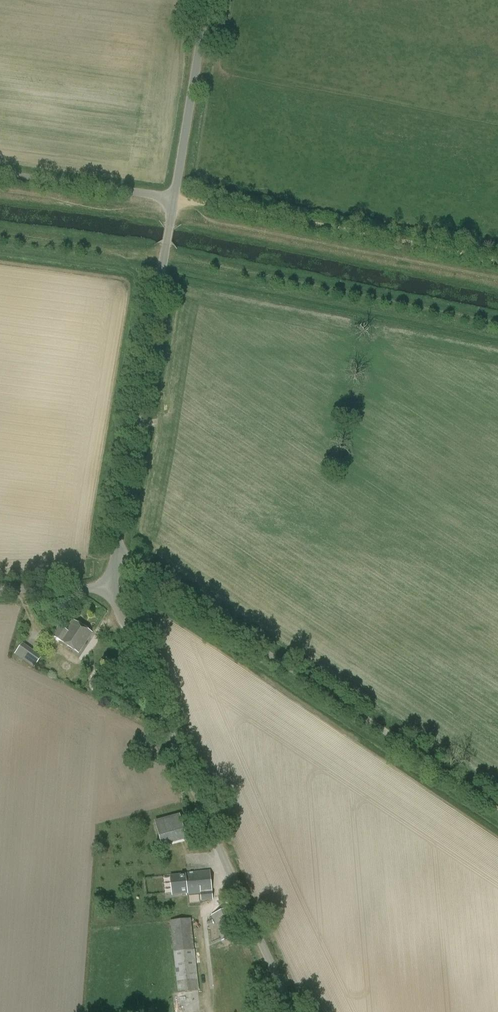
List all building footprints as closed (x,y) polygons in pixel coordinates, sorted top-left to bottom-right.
[(79,652),(92,633),(74,621),(61,641),(79,652)] [(22,643),(15,654),(34,668),(42,657),(22,643)] [(183,811),(158,820),(167,846),(192,837),(183,811)] [(202,901),(213,900),(210,871),(186,873),(186,875),(171,876),(173,895),(189,894),(189,896),(201,895),(202,901)] [(222,941),(241,932),(230,907),(211,915),(222,941)] [(178,993),(199,991),(192,919),(171,921),(178,993)]
